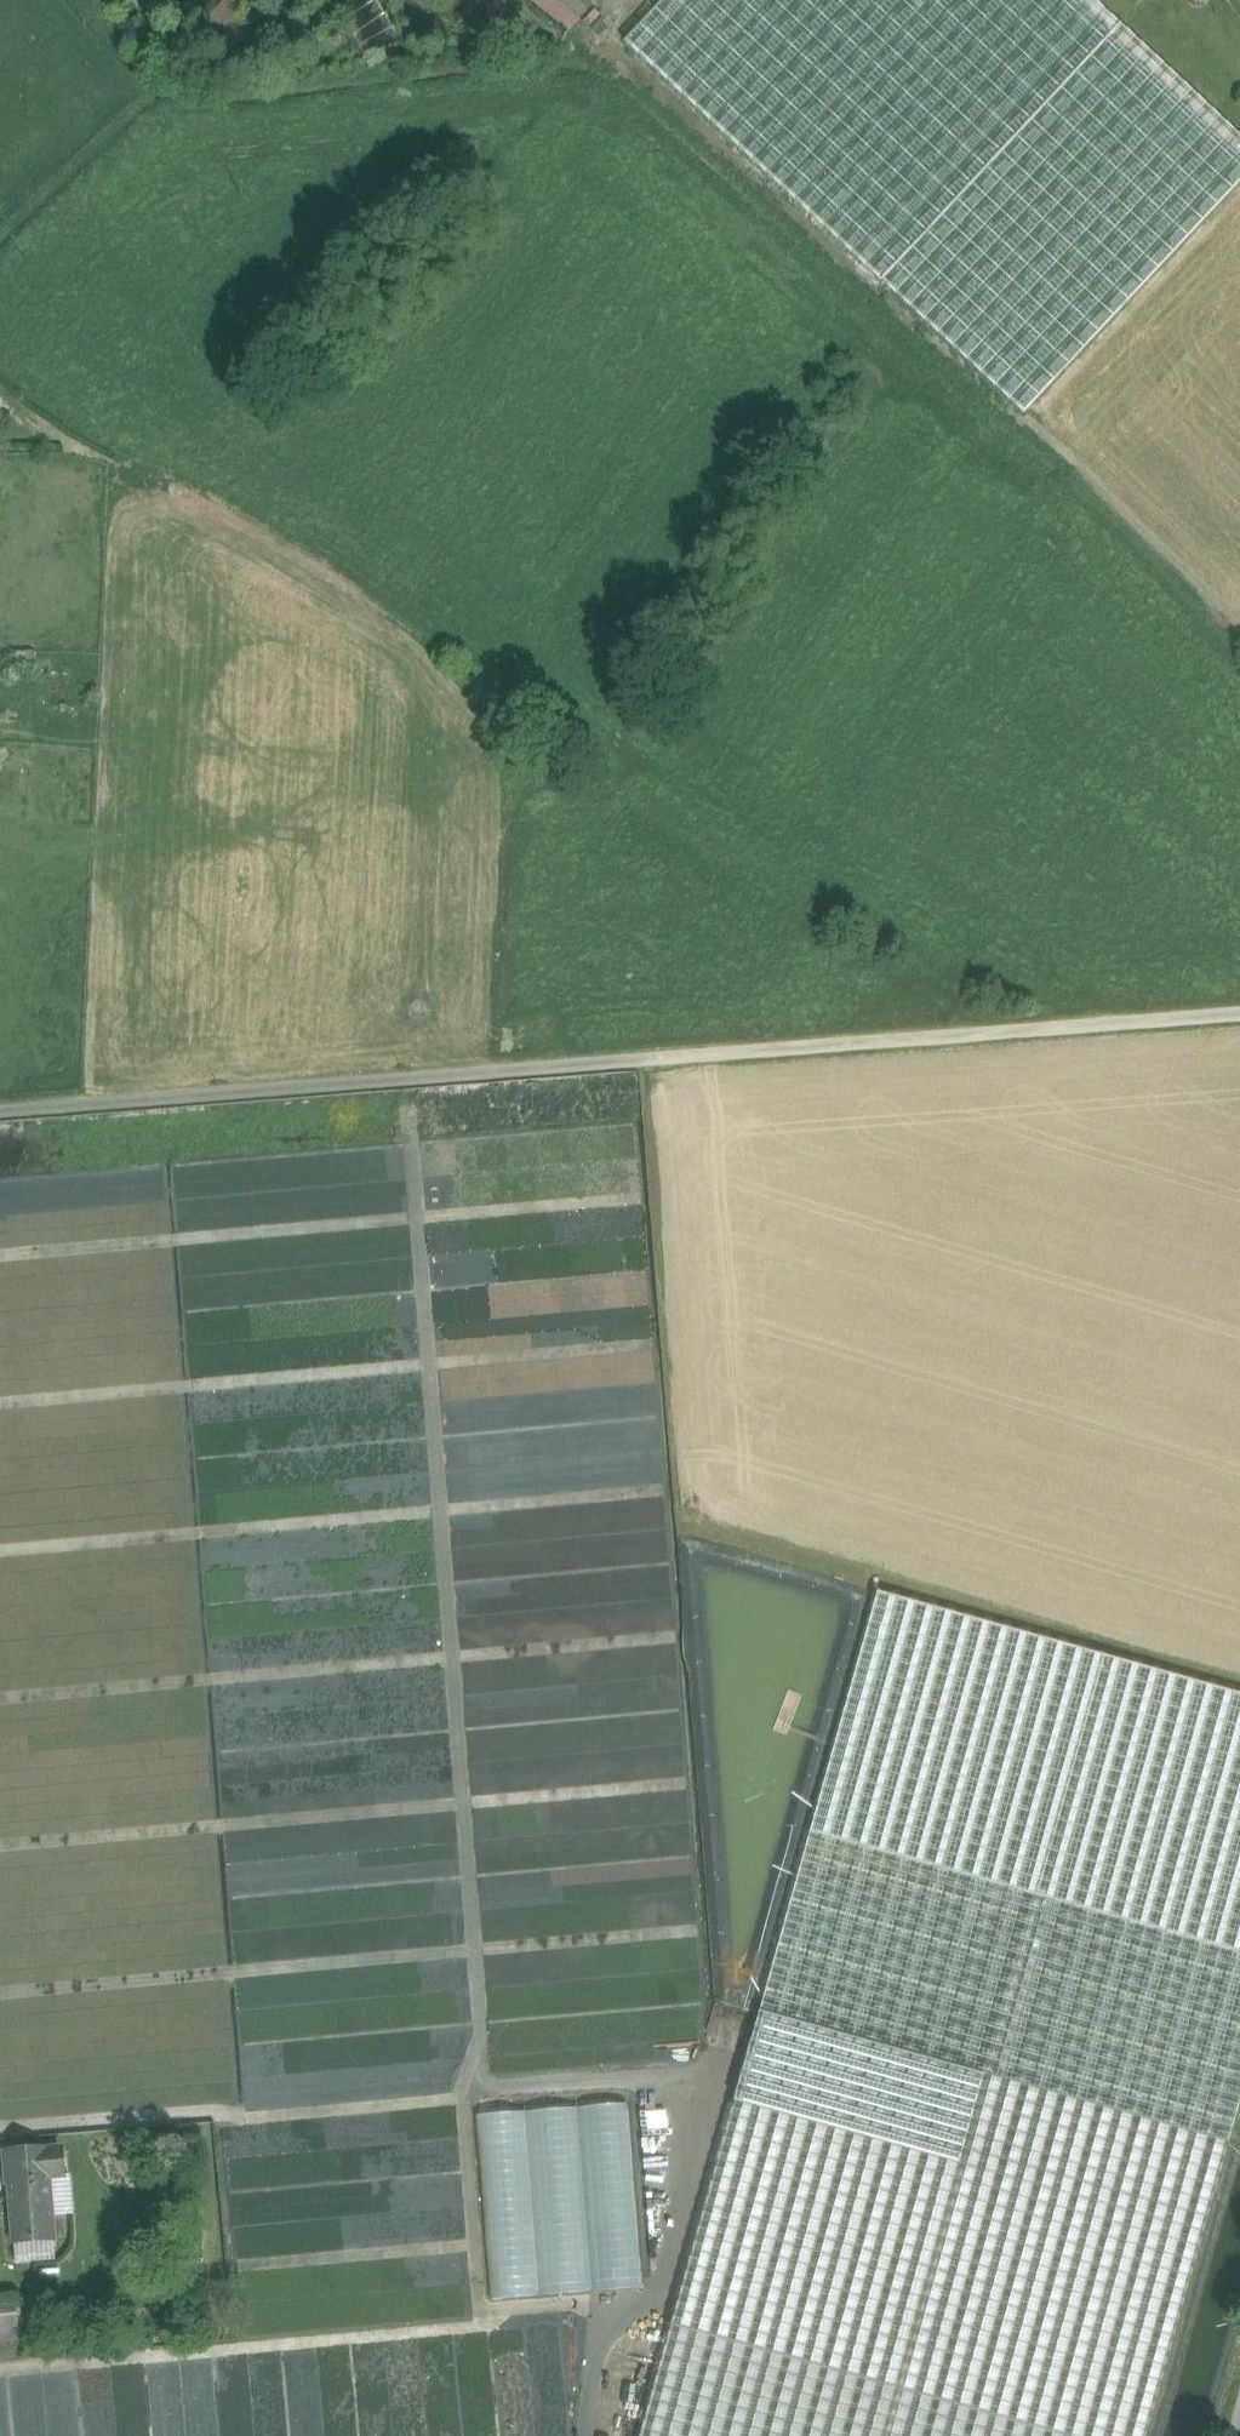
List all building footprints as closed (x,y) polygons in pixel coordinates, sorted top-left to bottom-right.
[(199,26),(215,42),(260,0),(226,0),(199,26)] [(569,31),(590,9),(580,0),(532,0),(569,31)] [(590,9),(598,0),(580,0),(590,9)] [(624,42),(866,268),(1105,11),(1093,0),(664,0),(624,42)] [(1105,11),(866,268),(1024,415),(1239,183),(1239,137),(1105,11)] [(876,1595),(735,2100),(959,2162),(984,2073),(1228,2141),(1239,2097),(1239,1696),(876,1595)] [(984,2073),(959,2162),(735,2100),(672,2325),(1073,2435),(1145,2435),(1228,2141),(984,2073)] [(634,2100),(475,2114),(492,2307),(651,2293),(634,2100)] [(61,2149),(5,2153),(7,2182),(11,2182),(15,2241),(53,2238),(49,2177),(63,2176),(61,2149)] [(223,2242),(207,2243),(208,2259),(224,2258),(223,2242)] [(0,2305),(0,2349),(32,2346),(29,2302),(0,2305)] [(672,2325),(641,2435),(1073,2435),(672,2325)]
